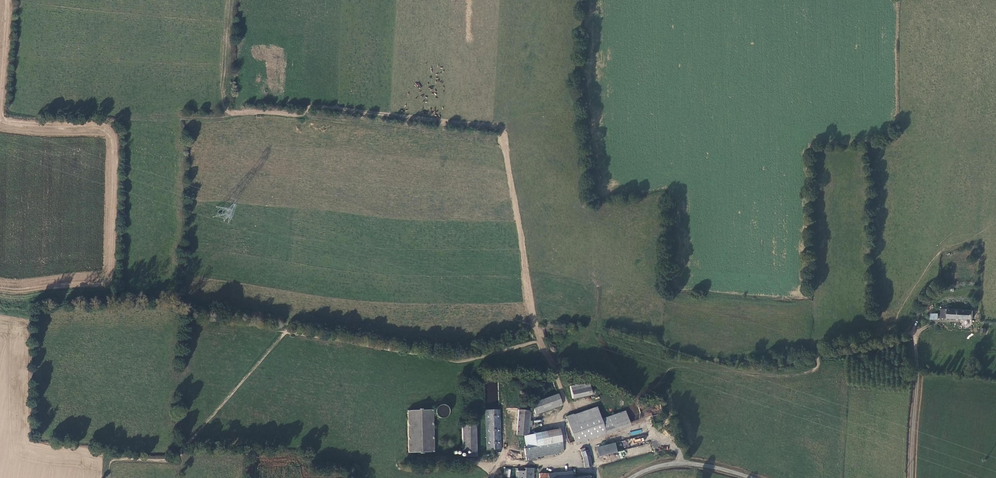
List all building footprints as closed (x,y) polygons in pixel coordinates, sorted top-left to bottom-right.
[(973,316),(973,307),(950,306),(941,306),(941,316),(973,316)] [(590,384),(571,387),(573,399),(592,396),(590,384)] [(556,393),(530,403),(534,414),(560,404),(556,393)] [(448,405),(438,406),(439,417),(450,415),(448,405)] [(577,424),(600,417),(597,408),(574,415),(577,424)] [(433,451),(432,409),(407,410),(408,452),(433,451)] [(526,410),(516,410),(516,435),(524,436),(526,447),(524,448),(527,460),(536,458),(535,456),(562,450),(560,440),(536,445),(534,432),(526,434),(526,410)] [(501,447),(499,412),(484,413),(487,448),(501,447)] [(574,442),(628,425),(625,413),(601,420),(600,417),(577,424),(574,415),(574,414),(566,417),(574,442)] [(475,424),(460,426),(462,452),(468,452),(469,455),(463,455),(464,458),(477,457),(475,424)] [(574,442),(575,445),(596,438),(629,428),(628,425),(574,442)] [(557,427),(534,432),(536,445),(560,440),(557,427)] [(618,453),(616,444),(597,448),(600,457),(618,453)] [(579,449),(582,458),(583,468),(589,467),(586,450),(582,451),(582,448),(579,449)] [(532,472),(531,469),(515,469),(515,477),(532,477),(532,472)]
